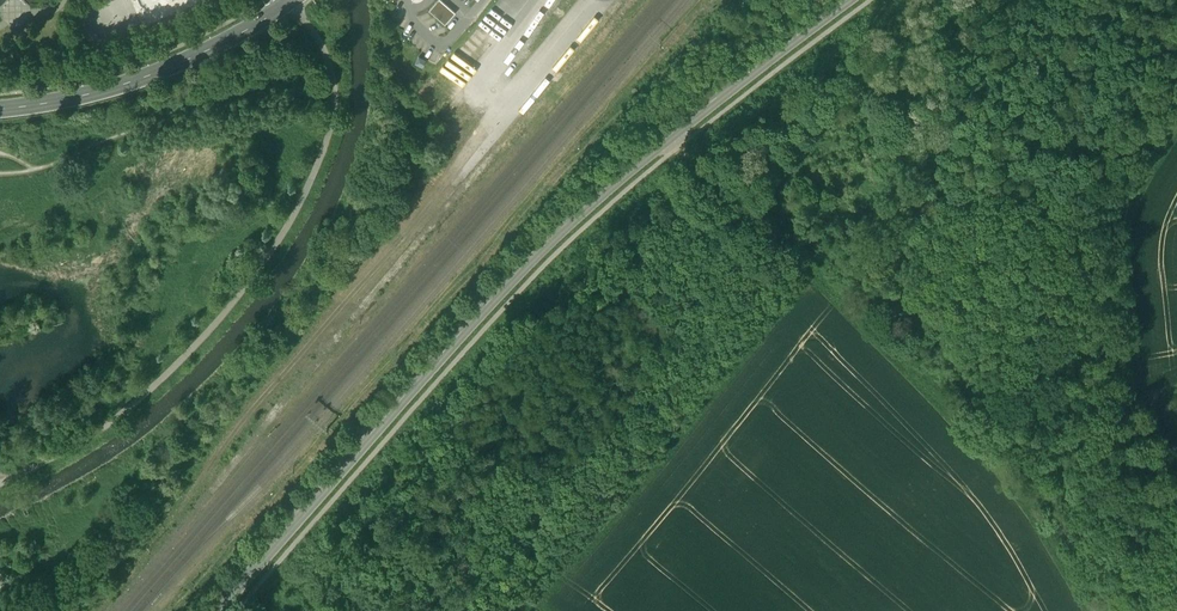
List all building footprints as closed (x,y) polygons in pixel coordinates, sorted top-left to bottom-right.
[(441,0),(438,0),(429,10),(445,24),(455,12),(441,0)]
